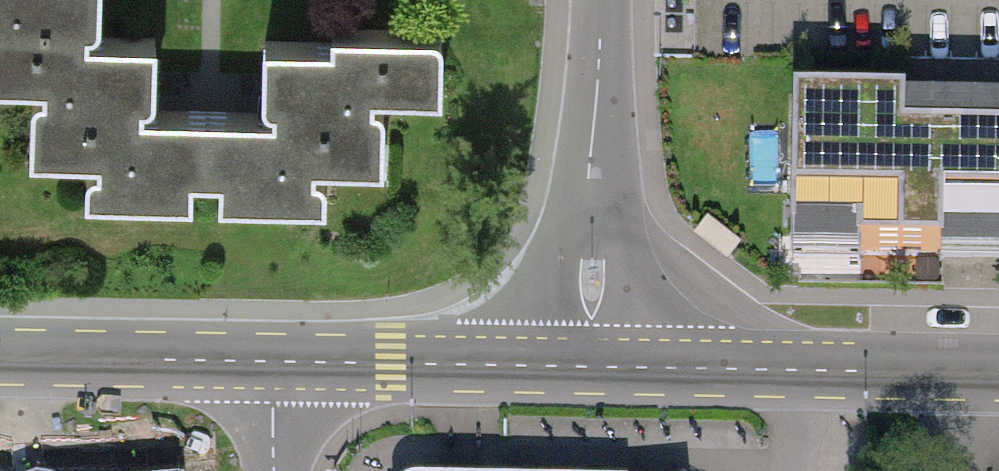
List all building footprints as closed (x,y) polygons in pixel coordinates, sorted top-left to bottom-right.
[(260,112),(149,110),(149,86),(150,39),(95,38),(95,0),(0,0),(0,87),(33,88),(32,156),(93,158),(92,197),(324,201),(325,161),(379,162),(381,94),(438,95),(440,29),(327,27),(327,42),(262,41),(261,88),(260,112)] [(975,136),(905,135),(906,101),(795,99),(793,238),(794,238),(794,232),(858,233),(858,250),(943,251),(943,234),(975,234),(982,234),(998,234),(998,137),(975,136)]
